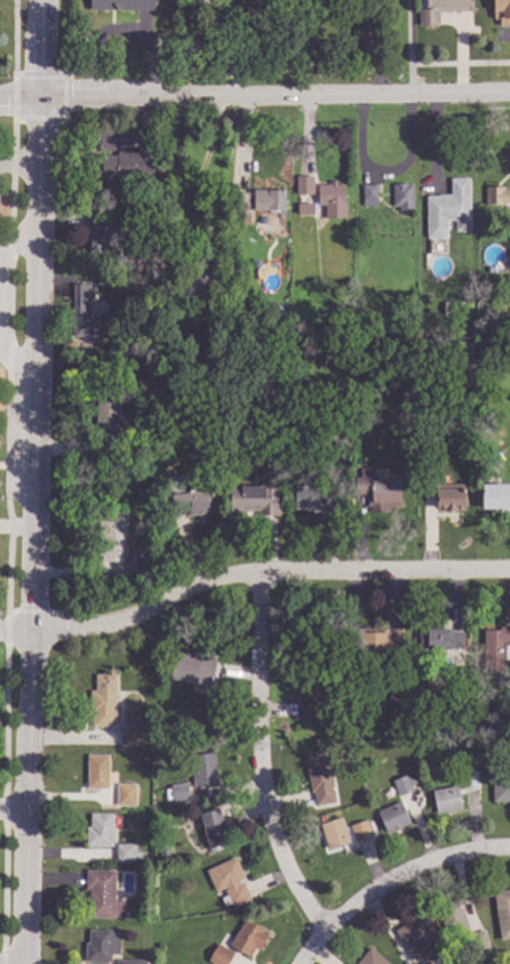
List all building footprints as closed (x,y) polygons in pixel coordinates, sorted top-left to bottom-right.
[(90,10),(90,0),(154,0),(154,10),(90,10)] [(426,3),(426,0),(472,0),(473,11),(439,11),(439,25),(419,26),(418,9),(426,9),(425,3),(426,3)] [(494,18),(493,0),(509,0),(509,25),(500,25),(500,18),(494,18)] [(154,175),(118,175),(118,173),(102,174),(102,154),(117,154),(117,151),(154,151),(154,175)] [(314,194),(297,194),(297,175),(313,175),(314,194)] [(470,231),(456,231),(456,220),(447,220),(447,238),(427,238),(426,196),(438,196),(438,194),(451,194),(451,178),(470,178),(470,231)] [(336,183),(344,183),(344,200),(345,200),(345,216),(325,215),(325,203),(317,203),(317,183),(330,183),(330,180),(336,180),(336,183)] [(378,206),(362,206),(362,184),(378,184),(378,206)] [(413,211),(399,211),(399,206),(393,206),(393,184),(413,184),(413,211)] [(504,189),(509,189),(509,203),(503,203),(503,204),(485,204),(485,185),(504,185),(504,189)] [(285,209),(270,209),(270,211),(253,211),(253,191),(266,191),(266,189),(285,189),(285,209)] [(248,215),(237,215),(236,191),(248,191),(248,215)] [(128,203),(125,211),(119,209),(122,201),(128,203)] [(315,214),(298,214),(298,203),(314,203),(315,214)] [(106,225),(117,225),(117,251),(105,251),(105,256),(87,256),(88,236),(84,236),(84,209),(106,209),(106,225)] [(246,249),(238,249),(238,235),(245,235),(246,249)] [(217,265),(191,264),(190,291),(216,292),(217,265)] [(90,315),(119,316),(119,335),(102,335),(102,339),(83,339),(83,336),(73,336),(74,283),(91,283),(90,315)] [(153,292),(144,292),(144,284),(153,283),(153,292)] [(119,401),(118,418),(121,418),(121,426),(117,426),(116,452),(97,451),(98,425),(97,425),(98,400),(119,401)] [(339,421),(332,426),(328,421),(335,416),(339,421)] [(280,515),(259,515),(259,511),(230,511),(230,485),(261,484),(261,467),(279,467),(280,515)] [(374,480),(401,479),(401,504),(390,504),(390,512),(369,513),(369,494),(355,494),(355,478),(360,478),(360,468),(374,468),(374,480)] [(439,483),(466,483),(466,508),(456,508),(456,511),(444,511),(444,509),(436,509),(436,493),(422,493),(422,474),(439,474),(439,483)] [(482,484),(509,483),(509,510),(497,510),(497,509),(482,509),(482,484)] [(212,486),(216,512),(187,516),(186,510),(171,512),(168,492),(212,486)] [(318,491),(340,491),(341,510),(307,510),(307,507),(296,507),(296,486),(318,486),(318,491)] [(155,503),(153,512),(143,509),(144,501),(155,503)] [(127,555),(99,555),(100,519),(128,520),(127,555)] [(158,570),(139,574),(135,557),(155,553),(158,570)] [(449,629),(463,629),(463,649),(420,649),(420,627),(449,626),(449,629)] [(509,645),(509,652),(505,652),(505,669),(483,669),(483,629),(500,629),(500,626),(509,626),(509,645)] [(402,653),(387,654),(387,652),(363,652),(363,654),(357,654),(356,628),(402,628),(402,653)] [(199,657),(199,655),(217,659),(212,686),(171,678),(176,652),(199,657)] [(347,673),(341,676),(338,671),(344,667),(347,673)] [(324,712),(316,712),(316,718),(298,719),(297,673),(324,673),(324,712)] [(116,726),(93,726),(93,712),(90,712),(90,690),(95,690),(96,674),(116,674),(116,726)] [(138,723),(129,724),(129,713),(138,713),(138,723)] [(138,734),(146,734),(146,743),(119,743),(119,728),(138,728),(138,734)] [(170,730),(169,740),(160,739),(160,730),(170,730)] [(335,802),(316,805),(314,791),(311,792),(304,754),(326,750),(335,802)] [(216,783),(193,785),(190,753),(213,751),(216,783)] [(109,789),(87,788),(87,754),(109,754),(109,789)] [(480,786),(464,790),(460,773),(476,769),(480,786)] [(413,790),(399,796),(393,779),(407,773),(413,790)] [(492,778),(509,778),(509,801),(492,801),(492,778)] [(190,800),(172,802),(170,784),(188,782),(190,800)] [(137,783),(136,805),(116,805),(117,783),(137,783)] [(462,808),(451,810),(451,812),(441,814),(441,812),(436,813),(431,790),(458,785),(462,808)] [(410,823),(402,826),(403,827),(393,831),(392,830),(386,832),(377,811),(401,801),(410,823)] [(225,827),(224,828),(228,843),(209,848),(200,813),(220,808),(225,827)] [(113,845),(86,845),(87,826),(91,826),(91,813),(113,813),(113,845)] [(350,842),(328,849),(320,823),(342,817),(350,842)] [(372,835),(355,841),(350,824),(367,819),(372,835)] [(136,862),(116,862),(116,843),(136,843),(136,862)] [(169,856),(160,856),(159,846),(168,845),(169,856)] [(245,878),(238,882),(239,883),(243,881),(251,899),(233,907),(231,903),(224,906),(220,897),(227,894),(225,890),(228,888),(227,886),(216,891),(206,869),(235,856),(245,878)] [(115,900),(124,900),(124,917),(114,917),(114,918),(88,917),(89,887),(86,887),(86,870),(115,870),(115,900)] [(493,890),(509,889),(509,939),(499,940),(493,890)] [(469,929),(446,936),(437,905),(460,898),(469,929)] [(437,936),(425,943),(430,951),(415,961),(394,929),(409,920),(411,924),(424,916),(437,936)] [(268,933),(258,950),(255,948),(250,956),(241,951),(240,954),(235,951),(236,949),(219,939),(224,931),(234,937),(244,919),(268,933)] [(111,931),(120,931),(119,954),(111,953),(111,961),(85,961),(86,942),(89,942),(89,929),(111,929),(111,931)] [(489,946),(473,951),(468,934),(484,929),(489,946)] [(235,953),(228,963),(214,963),(207,960),(218,943),(235,953)] [(370,947),(389,963),(356,963),(370,947)]
